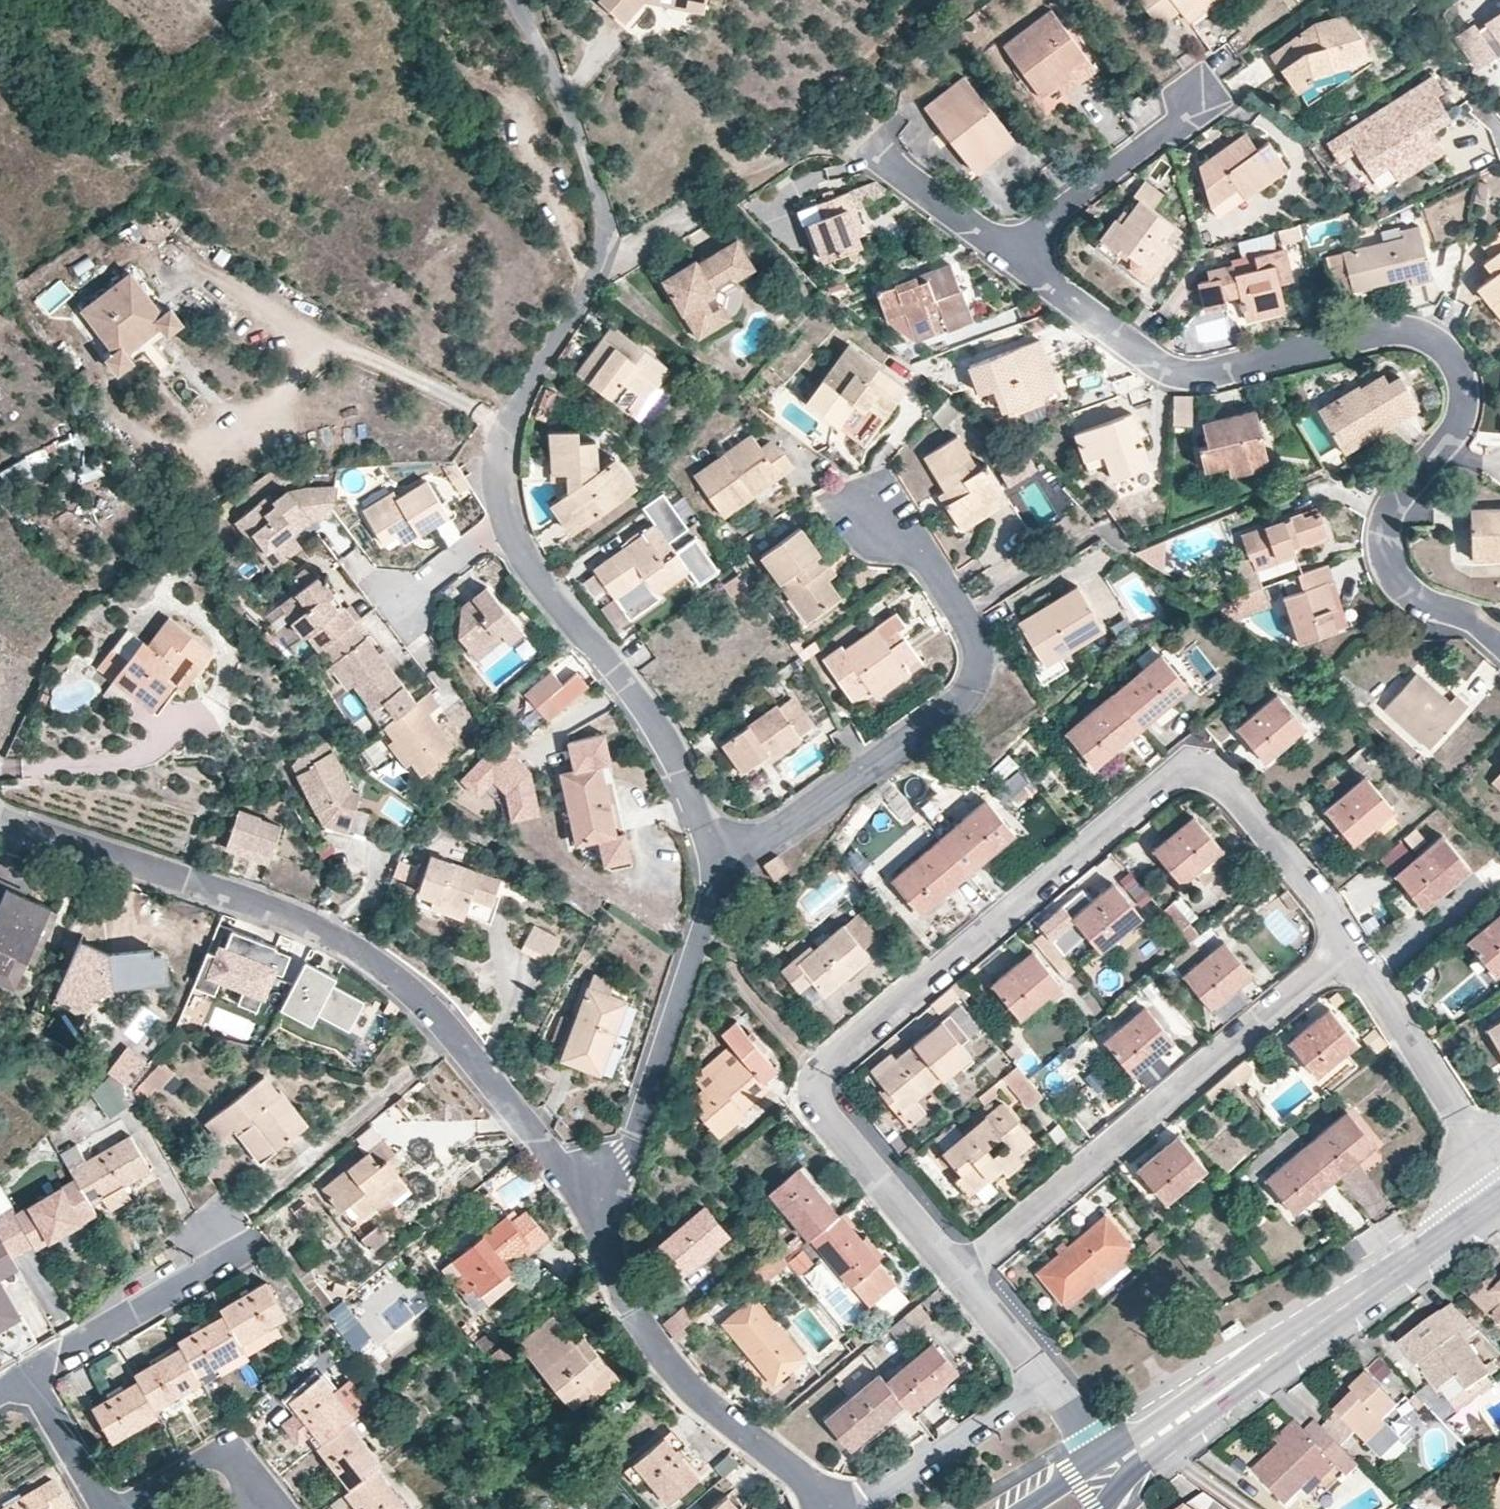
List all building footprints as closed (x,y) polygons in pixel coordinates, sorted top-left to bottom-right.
[(625,22),(646,1),(704,12),(706,0),(599,0),(625,22)] [(1159,26),(1179,10),(1184,16),(1205,0),(1139,0),(1159,26)] [(1184,16),(1189,22),(1191,20),(1194,24),(1221,3),(1219,0),(1205,0),(1184,16)] [(1084,54),(1050,8),(1001,44),(1042,98),(1057,87),(1074,73),(1067,65),(1084,54)] [(980,19),(975,12),(964,19),(970,27),(980,19)] [(1364,38),(1344,15),(1314,23),(1270,54),(1280,68),(1280,67),(1298,91),(1307,104),(1366,66),(1370,64),(1369,55),(1364,38)] [(1458,39),(1482,74),(1499,62),(1499,22),(1479,36),(1474,28),(1458,39)] [(1096,71),(1084,54),(1067,65),(1074,73),(1057,87),(1064,95),(1096,71)] [(1431,72),(1322,138),(1336,160),(1351,150),(1374,188),(1441,148),(1426,124),(1444,113),(1431,92),(1440,87),(1431,72)] [(1014,140),(963,76),(923,107),(974,172),(1014,140)] [(1154,112),(1141,94),(1125,105),(1139,123),(1154,112)] [(1488,139),(1499,135),(1499,100),(1467,110),(1471,123),(1439,133),(1450,169),(1494,156),(1488,139)] [(1260,155),(1247,139),(1200,173),(1212,214),(1213,215),(1240,195),(1247,205),(1289,175),(1271,148),(1260,155)] [(893,193),(875,180),(849,190),(856,207),(893,193)] [(1487,184),(1477,181),(1474,201),(1484,203),(1487,184)] [(1155,215),(1166,197),(1145,184),(1134,201),(1155,215)] [(856,207),(849,190),(834,195),(832,189),(819,194),(821,201),(797,211),(803,224),(808,221),(822,261),(847,251),(850,258),(852,259),(855,259),(857,259),(860,255),(857,247),(863,245),(859,235),(849,209),(856,207)] [(1220,225),(1247,205),(1240,195),(1213,215),(1220,225)] [(865,233),(856,207),(849,209),(859,235),(865,233)] [(1175,233),(1141,207),(1130,221),(1123,231),(1118,226),(1117,226),(1101,246),(1120,260),(1123,256),(1133,264),(1133,265),(1132,268),(1132,272),(1133,276),(1136,278),(1139,281),(1142,282),(1145,282),(1149,282),(1152,280),(1154,278),(1173,254),(1164,247),(1175,233)] [(1130,221),(1125,217),(1118,226),(1123,231),(1130,221)] [(1297,224),(1277,229),(1280,244),(1301,240),(1297,224)] [(1419,225),(1401,230),(1402,237),(1342,252),(1351,289),(1409,274),(1411,282),(1432,277),(1419,225)] [(1480,245),(1489,257),(1482,263),(1492,275),(1484,281),(1499,298),(1491,304),(1499,315),(1499,229),(1480,245)] [(752,262),(734,234),(695,257),(692,253),(659,274),(686,318),(703,307),(695,295),(707,287),(704,282),(724,270),(727,276),(752,262)] [(1293,279),(1285,248),(1253,255),(1253,254),(1230,259),(1231,263),(1206,269),(1208,278),(1197,281),(1204,309),(1225,304),(1224,298),(1240,295),(1246,320),(1286,311),(1279,283),(1293,279)] [(1351,289),(1342,252),(1328,255),(1336,293),(1351,289)] [(960,289),(950,263),(894,283),(894,284),(876,291),(887,320),(904,314),(908,323),(930,316),(925,303),(935,301),(934,298),(936,298),(947,329),(948,331),(972,321),(960,289)] [(715,290),(730,281),(727,276),(724,270),(704,282),(708,287),(695,295),(703,307),(686,318),(694,331),(727,311),(715,290)] [(163,314),(130,273),(81,309),(113,351),(106,356),(118,372),(133,360),(128,353),(162,327),(168,334),(182,323),(171,307),(163,314)] [(1499,298),(1484,281),(1476,286),(1491,304),(1499,298)] [(947,329),(936,298),(934,298),(935,301),(925,303),(930,316),(908,323),(915,342),(936,333),(947,329)] [(670,368),(612,324),(576,372),(635,417),(670,368)] [(128,353),(133,360),(168,334),(162,327),(128,353)] [(1049,384),(1037,351),(1047,348),(1040,330),(967,358),(977,386),(991,380),(1000,403),(1049,384)] [(908,388),(848,344),(806,402),(839,426),(854,404),(864,411),(868,407),(885,419),(908,388)] [(1047,348),(1037,351),(1049,384),(1059,381),(1047,348)] [(1419,404),(1398,371),(1388,377),(1382,369),(1360,382),(1358,380),(1318,404),(1339,437),(1377,414),(1384,425),(1419,404)] [(775,408),(768,401),(764,406),(771,413),(775,408)] [(552,405),(540,402),(535,417),(546,422),(552,405)] [(1269,465),(1255,408),(1201,421),(1207,445),(1199,447),(1204,470),(1227,464),(1230,474),(1269,465)] [(1384,425),(1377,414),(1339,437),(1346,448),(1384,425)] [(1135,444),(1125,415),(1073,433),(1083,460),(1085,460),(1102,454),(1105,462),(1111,478),(1151,464),(1143,442),(1135,444)] [(637,486),(616,456),(599,468),(597,440),(579,441),(579,429),(549,430),(552,473),(566,472),(566,481),(567,491),(557,498),(578,528),(637,486)] [(86,446),(78,430),(57,441),(65,456),(86,446)] [(760,447),(751,433),(693,474),(723,517),(781,477),(794,468),(782,450),(769,441),(760,447)] [(978,469),(957,435),(923,456),(944,491),(950,500),(944,504),(956,522),(1004,492),(986,463),(978,469)] [(66,458),(56,441),(27,455),(35,473),(66,458)] [(1102,454),(1085,460),(1088,469),(1105,462),(1102,454)] [(25,457),(0,469),(0,473),(8,487),(34,475),(25,457)] [(1010,488),(1037,471),(1029,459),(1002,476),(1010,488)] [(566,472),(552,473),(552,482),(566,481),(566,472)] [(449,515),(427,480),(397,497),(393,491),(362,510),(383,543),(397,534),(403,543),(404,544),(449,515)] [(336,486),(308,487),(296,490),(318,519),(331,516),(336,486)] [(655,518),(668,535),(687,521),(663,488),(643,502),(655,518)] [(311,521),(289,491),(287,490),(272,501),(275,505),(267,511),(261,503),(234,523),(270,569),(301,545),(293,534),(311,521)] [(318,519),(296,490),(289,491),(311,521),(318,519)] [(950,500),(944,491),(937,494),(943,504),(944,504),(950,500)] [(1004,492),(956,522),(962,531),(1009,500),(1004,492)] [(578,528),(557,498),(549,503),(570,534),(578,528)] [(1469,509),(1471,560),(1499,559),(1499,508),(1469,509)] [(1290,518),(1284,521),(1283,518),(1240,534),(1249,559),(1250,558),(1255,570),(1296,555),(1293,546),(1300,544),(1300,545),(1328,535),(1319,511),(1303,517),(1301,512),(1290,517),(1290,518)] [(827,556),(798,517),(758,547),(778,574),(777,575),(787,588),(794,582),(813,608),(839,589),(826,571),(819,562),(827,556)] [(668,535),(655,518),(642,527),(643,528),(594,564),(615,594),(644,573),(656,589),(689,565),(675,546),(668,535)] [(694,532),(675,546),(689,565),(698,576),(716,563),(694,532)] [(1165,538),(1151,543),(1138,549),(1160,566),(1165,558),(1166,550),(1165,538)] [(834,565),(827,556),(819,562),(826,571),(834,565)] [(758,577),(743,557),(732,565),(739,575),(747,585),(758,577)] [(335,595),(309,564),(295,576),(303,586),(278,606),(290,621),(303,638),(307,636),(319,651),(322,648),(352,625),(340,609),(330,598),(335,595)] [(1337,607),(1329,582),(1333,581),(1328,564),(1298,575),(1302,589),(1282,596),(1297,642),(1337,628),(1330,609),(1337,607)] [(627,610),(656,589),(644,573),(615,594),(627,610)] [(747,585),(739,575),(723,586),(731,596),(747,585)] [(1104,622),(1077,578),(1017,615),(1044,659),(1058,650),(1104,622)] [(1348,624),(1333,581),(1329,582),(1337,607),(1330,609),(1337,628),(1348,624)] [(813,608),(794,582),(787,588),(805,613),(813,608)] [(766,597),(756,584),(750,589),(760,602),(766,597)] [(242,591),(237,586),(227,594),(233,599),(242,591)] [(524,630),(486,586),(460,607),(459,637),(479,657),(504,636),(510,642),(524,630)] [(1268,602),(1264,587),(1214,605),(1226,615),(1268,602)] [(1490,606),(1499,614),(1499,601),(1494,601),(1490,606)] [(357,621),(344,605),(340,609),(352,625),(354,623),(357,621)] [(888,642),(881,633),(896,623),(902,619),(894,608),(842,645),(839,641),(821,654),(854,700),(870,688),(866,683),(900,659),(901,658),(909,668),(922,659),(902,631),(888,642)] [(214,651),(169,616),(147,643),(142,639),(142,640),(128,658),(112,647),(96,668),(152,712),(175,682),(168,676),(186,653),(195,661),(178,684),(184,689),(202,666),(214,651)] [(354,623),(352,625),(322,648),(332,663),(338,658),(357,682),(350,687),(381,727),(383,726),(416,702),(354,623)] [(902,631),(896,623),(881,633),(888,642),(902,631)] [(291,642),(278,628),(271,634),(291,652),(296,647),(293,644),(291,642)] [(1189,681),(1160,646),(1114,686),(1143,720),(1189,681)] [(811,654),(805,647),(798,653),(803,660),(811,654)] [(1066,662),(1058,650),(1044,659),(1034,665),(1041,677),(1066,662)] [(357,682),(338,658),(332,663),(328,665),(346,690),(350,687),(357,682)] [(909,668),(901,658),(900,659),(866,683),(870,688),(874,694),(909,668)] [(562,684),(551,670),(524,694),(548,721),(561,709),(550,696),(562,684)] [(1449,700),(1416,672),(1384,707),(1430,749),(1468,705),(1455,694),(1449,700)] [(779,679),(775,674),(768,679),(775,688),(776,688),(779,693),(785,689),(782,684),(781,684),(778,680),(779,679)] [(1143,720),(1114,686),(1066,726),(1096,760),(1143,720)] [(1306,722),(1276,688),(1236,722),(1265,757),(1306,722)] [(454,744),(430,713),(440,705),(430,691),(416,702),(383,726),(392,739),(411,762),(421,775),(444,757),(442,754),(454,744)] [(812,726),(792,697),(778,706),(777,704),(749,723),(749,724),(721,744),(743,773),(760,761),(770,753),(774,758),(797,741),(801,739),(799,735),(812,726)] [(1337,717),(1327,706),(1318,714),(1326,725),(1337,717)] [(502,731),(457,776),(476,794),(493,777),(505,789),(510,817),(539,811),(530,767),(515,753),(520,748),(502,731)] [(570,746),(576,771),(601,765),(615,761),(609,737),(570,746)] [(411,762),(392,739),(387,743),(406,767),(411,762)] [(352,789),(327,740),(309,749),(312,757),(299,765),(301,771),(297,774),(323,824),(348,832),(360,791),(352,789)] [(774,758),(770,753),(760,761),(763,766),(774,758)] [(615,835),(601,765),(576,771),(561,773),(576,843),(603,838),(615,835)] [(1490,777),(1499,787),(1499,766),(1490,777)] [(903,779),(898,769),(886,778),(893,786),(903,779)] [(1394,803),(1365,769),(1325,803),(1354,837),(1394,803)] [(996,774),(999,796),(1025,793),(1022,771),(996,774)] [(1339,781),(1332,772),(1322,781),(1329,790),(1339,781)] [(931,829),(893,786),(886,778),(862,803),(859,809),(871,819),(876,813),(871,810),(881,797),(903,822),(918,840),(931,829)] [(960,799),(948,784),(921,805),(933,820),(960,799)] [(1013,827),(984,793),(938,832),(967,866),(1013,827)] [(281,824),(260,817),(260,816),(238,808),(224,849),(268,864),(281,824)] [(1231,860),(1194,815),(1153,850),(1181,883),(1194,873),(1203,883),(1231,860)] [(447,830),(443,822),(435,824),(438,833),(447,830)] [(1423,904),(1454,877),(1470,863),(1440,829),(1393,870),(1423,904)] [(967,866),(938,832),(889,873),(918,908),(967,866)] [(625,834),(615,835),(603,838),(610,867),(632,862),(625,834)] [(501,879),(431,854),(417,893),(432,899),(466,911),(465,914),(487,922),(501,879)] [(1478,873),(1470,863),(1454,877),(1462,886),(1478,873)] [(5,881),(0,879),(0,964),(7,968),(15,948),(27,953),(51,901),(5,881)] [(1142,916),(1114,882),(1090,902),(1072,918),(1085,934),(1100,951),(1142,916)] [(1085,934),(1072,918),(1090,902),(1081,890),(1038,926),(1061,954),(1085,934)] [(1197,917),(1180,896),(1162,911),(1189,943),(1199,935),(1189,923),(1197,917)] [(466,911),(432,899),(429,907),(463,920),(465,914),(466,911)] [(35,958),(59,905),(51,901),(27,953),(26,954),(28,955),(35,958)] [(877,933),(855,907),(841,918),(863,945),(877,933)] [(1466,941),(1494,976),(1499,971),(1499,912),(1466,941)] [(863,945),(841,918),(812,943),(800,929),(783,944),(791,954),(779,964),(798,987),(811,976),(824,991),(870,953),(863,945)] [(281,972),(290,950),(279,945),(279,944),(231,924),(223,944),(226,946),(224,953),(217,950),(207,946),(192,982),(212,990),(218,975),(242,985),(236,1000),(254,1007),(270,967),(281,972)] [(535,925),(526,943),(553,956),(562,939),(535,925)] [(1074,970),(1042,932),(1033,939),(1065,978),(1074,970)] [(112,977),(165,971),(162,947),(154,948),(154,941),(108,946),(80,934),(59,983),(87,995),(92,984),(112,982),(112,977)] [(1210,1008),(1251,974),(1223,940),(1202,958),(1190,943),(1189,944),(1170,960),(1210,1008)] [(226,946),(223,944),(220,943),(217,950),(224,953),(226,946)] [(26,954),(27,953),(15,948),(7,968),(0,964),(0,976),(16,983),(28,955),(26,954)] [(1062,985),(1032,949),(991,984),(1020,1019),(1048,996),(1053,1002),(1064,993),(1059,987),(1062,985)] [(1097,962),(1088,951),(1076,961),(1085,972),(1097,962)] [(332,981),(336,975),(305,959),(281,1005),(312,1021),(317,1012),(349,1028),(365,997),(332,981)] [(627,1001),(609,995),(615,980),(593,972),(587,987),(560,1058),(600,1072),(627,1001)] [(969,995),(957,981),(951,986),(960,996),(963,1000),(969,995)] [(1147,995),(1139,985),(1130,993),(1138,1003),(1147,995)] [(960,996),(951,986),(930,1004),(938,1014),(960,996)] [(1129,1007),(1123,1000),(1109,1011),(1115,1018),(1129,1007)] [(979,1027),(961,1004),(941,1021),(960,1044),(979,1027)] [(1173,1040),(1145,1007),(1104,1041),(1132,1074),(1173,1040)] [(1357,1041),(1329,1008),(1289,1042),(1316,1075),(1357,1041)] [(570,1018),(562,1015),(552,1041),(561,1044),(570,1018)] [(1486,1029),(1499,1051),(1499,1020),(1486,1029)] [(777,1070),(736,1021),(721,1033),(731,1044),(740,1055),(702,1089),(688,1100),(713,1130),(740,1107),(743,1110),(768,1088),(763,1082),(777,1070)] [(960,1044),(941,1021),(913,1044),(941,1077),(943,1080),(970,1056),(960,1044)] [(1024,1052),(1015,1041),(1005,1050),(1013,1061),(1024,1052)] [(151,1057),(126,1042),(106,1068),(110,1073),(91,1088),(108,1113),(135,1097),(130,1087),(151,1057)] [(740,1055),(731,1044),(691,1078),(702,1089),(740,1055)] [(941,1077),(913,1044),(895,1058),(890,1053),(871,1069),(886,1087),(894,1097),(888,1101),(908,1126),(925,1112),(914,1100),(941,1077)] [(175,1073),(161,1061),(137,1087),(148,1097),(155,1088),(158,1090),(163,1085),(174,1074),(175,1073)] [(1043,1096),(1017,1065),(1003,1076),(1029,1107),(1043,1096)] [(182,1081),(174,1074),(163,1085),(171,1094),(182,1081)] [(308,1124),(281,1089),(278,1091),(264,1074),(205,1122),(219,1140),(243,1122),(257,1139),(250,1144),(262,1160),(268,1154),(269,1155),(308,1124)] [(1256,1092),(1250,1086),(1245,1089),(1252,1097),(1256,1092)] [(894,1097),(886,1087),(881,1092),(888,1101),(894,1097)] [(1034,1140),(1002,1103),(943,1153),(961,1174),(954,1180),(966,1196),(974,1190),(988,1178),(1001,1167),(1007,1175),(1023,1161),(1017,1154),(1034,1140)] [(743,1110),(740,1107),(713,1130),(719,1137),(746,1114),(743,1110)] [(1375,1144),(1347,1110),(1306,1144),(1334,1178),(1375,1144)] [(1301,1138),(1291,1126),(1283,1132),(1243,1170),(1252,1181),(1301,1138)] [(907,1145),(898,1135),(890,1141),(899,1152),(907,1145)] [(1205,1168),(1178,1135),(1136,1169),(1164,1202),(1205,1168)] [(151,1170),(131,1136),(87,1161),(77,1144),(60,1154),(74,1178),(90,1205),(103,1198),(124,1186),(151,1170)] [(392,1201),(409,1187),(387,1159),(395,1153),(383,1138),(322,1187),(340,1212),(350,1203),(366,1191),(377,1205),(388,1196),(392,1201)] [(1334,1178),(1306,1144),(1265,1179),(1293,1212),(1334,1178)] [(764,1165),(757,1155),(749,1162),(757,1171),(764,1165)] [(838,1214),(798,1167),(768,1192),(772,1196),(785,1212),(808,1239),(838,1214)] [(90,1205),(74,1178),(16,1213),(36,1249),(95,1214),(90,1205)] [(998,1191),(988,1178),(974,1190),(984,1203),(998,1191)] [(132,1198),(124,1186),(103,1198),(110,1211),(132,1198)] [(377,1205),(366,1191),(350,1203),(362,1217),(376,1206),(377,1205)] [(496,1199),(489,1191),(479,1199),(485,1207),(496,1199)] [(392,1201),(388,1196),(377,1205),(376,1206),(381,1211),(393,1202),(392,1201)] [(785,1212),(772,1196),(768,1198),(782,1214),(785,1212)] [(321,1208),(311,1197),(296,1209),(305,1221),(321,1208)] [(728,1235),(704,1206),(657,1245),(682,1274),(728,1235)] [(16,1213),(13,1209),(0,1217),(0,1239),(13,1261),(36,1249),(16,1213)] [(512,1268),(506,1261),(529,1241),(535,1249),(548,1238),(525,1209),(511,1221),(506,1214),(441,1269),(464,1296),(474,1286),(488,1303),(519,1277),(512,1268)] [(860,1239),(838,1214),(808,1239),(800,1245),(814,1261),(819,1258),(822,1255),(847,1284),(849,1286),(851,1284),(869,1307),(898,1284),(867,1248),(860,1239)] [(1129,1245),(1105,1216),(1066,1248),(1061,1253),(1038,1272),(1062,1301),(1064,1301),(1125,1248),(1129,1245)] [(360,1230),(370,1246),(388,1234),(377,1218),(360,1230)] [(805,1240),(798,1233),(782,1247),(788,1255),(805,1240)] [(873,1243),(866,1234),(860,1239),(867,1248),(873,1243)] [(512,1268),(535,1249),(529,1241),(506,1261),(512,1268)] [(1066,1248),(1062,1243),(1057,1247),(1061,1253),(1066,1248)] [(1128,1252),(1125,1248),(1064,1301),(1067,1305),(1093,1283),(1102,1292),(1129,1269),(1120,1259),(1128,1252)] [(847,1284),(822,1255),(819,1258),(845,1287),(847,1284)] [(806,1263),(799,1256),(789,1264),(796,1271),(806,1263)] [(304,1306),(280,1265),(262,1274),(265,1280),(286,1316),(304,1306)] [(1496,1272),(1486,1283),(1495,1291),(1499,1286),(1499,1275),(1496,1272)] [(286,1316),(265,1280),(220,1306),(224,1313),(242,1342),(274,1323),(286,1316)] [(348,1285),(335,1282),(331,1293),(345,1297),(348,1285)] [(1495,1291),(1486,1283),(1471,1298),(1493,1319),(1494,1318),(1499,1324),(1499,1286),(1495,1291)] [(488,1303),(474,1286),(464,1296),(478,1312),(488,1303)] [(33,1293),(29,1287),(23,1290),(27,1296),(33,1293)] [(0,1298),(0,1336),(23,1322),(7,1294),(0,1298)] [(805,1357),(754,1296),(721,1323),(772,1385),(805,1357)] [(671,1335),(693,1323),(683,1304),(661,1317),(671,1335)] [(929,1318),(918,1304),(903,1317),(914,1331),(929,1318)] [(1476,1328),(1468,1319),(1453,1304),(1399,1343),(1417,1368),(1421,1365),(1424,1370),(1440,1392),(1459,1378),(1469,1392),(1494,1374),(1469,1340),(1480,1332),(1476,1328)] [(352,1315),(347,1309),(333,1319),(339,1326),(352,1315)] [(1485,1321),(1477,1312),(1468,1319),(1476,1328),(1485,1321)] [(242,1342),(224,1313),(177,1339),(181,1345),(198,1375),(245,1348),(242,1342)] [(575,1343),(553,1316),(519,1344),(573,1409),(591,1394),(615,1373),(584,1335),(575,1343)] [(281,1334),(274,1323),(242,1342),(245,1348),(248,1354),(281,1334)] [(476,1334),(466,1323),(462,1327),(471,1338),(476,1334)] [(872,1333),(866,1327),(852,1338),(858,1345),(872,1333)] [(852,1338),(851,1336),(843,1342),(850,1351),(858,1345),(852,1338)] [(958,1370),(933,1341),(886,1382),(904,1402),(908,1407),(910,1410),(940,1385),(958,1370)] [(514,1354),(505,1344),(493,1355),(501,1366),(514,1354)] [(198,1375),(181,1345),(135,1372),(138,1379),(156,1408),(202,1381),(198,1375)] [(332,1383),(320,1368),(287,1394),(320,1436),(347,1414),(353,1409),(332,1383)] [(370,1397),(349,1370),(332,1383),(353,1409),(370,1397)] [(1400,1405),(1368,1373),(1351,1389),(1355,1392),(1336,1411),(1373,1449),(1393,1429),(1385,1420),(1400,1405)] [(886,1382),(879,1374),(825,1419),(849,1448),(874,1428),(904,1402),(886,1382)] [(156,1408),(138,1379),(124,1387),(109,1396),(91,1406),(113,1442),(130,1431),(159,1414),(156,1408)] [(121,1383),(106,1392),(109,1396),(124,1387),(121,1383)] [(292,1406),(282,1393),(246,1421),(256,1435),(292,1406)] [(380,1455),(347,1414),(320,1436),(315,1440),(348,1481),(375,1460),(380,1455)] [(1361,1466),(1316,1420),(1305,1430),(1300,1425),(1282,1443),(1277,1437),(1275,1439),(1281,1444),(1253,1471),(1287,1505),(1305,1487),(1317,1476),(1327,1487),(1343,1471),(1349,1477),(1361,1466)] [(1300,1425),(1295,1420),(1277,1437),(1282,1443),(1300,1425)] [(684,1442),(672,1429),(665,1436),(676,1449),(684,1442)] [(676,1449),(665,1436),(633,1463),(646,1479),(667,1504),(699,1476),(676,1449)] [(343,1485),(362,1508),(399,1508),(408,1502),(375,1460),(348,1481),(343,1485)] [(646,1479),(633,1463),(624,1470),(638,1487),(646,1479)] [(46,1508),(64,1508),(66,1508),(49,1479),(34,1488),(46,1508)] [(1492,1505),(1499,1508),(1499,1483),(1492,1505)] [(34,1488),(0,1507),(0,1508),(46,1508),(34,1488)] [(956,1493),(940,1502),(945,1508),(952,1508),(962,1503),(956,1493)] [(1204,1493),(1187,1504),(1194,1508),(1212,1508),(1217,1502),(1204,1493)] [(727,1494),(710,1508),(740,1508),(738,1507),(727,1494)]
